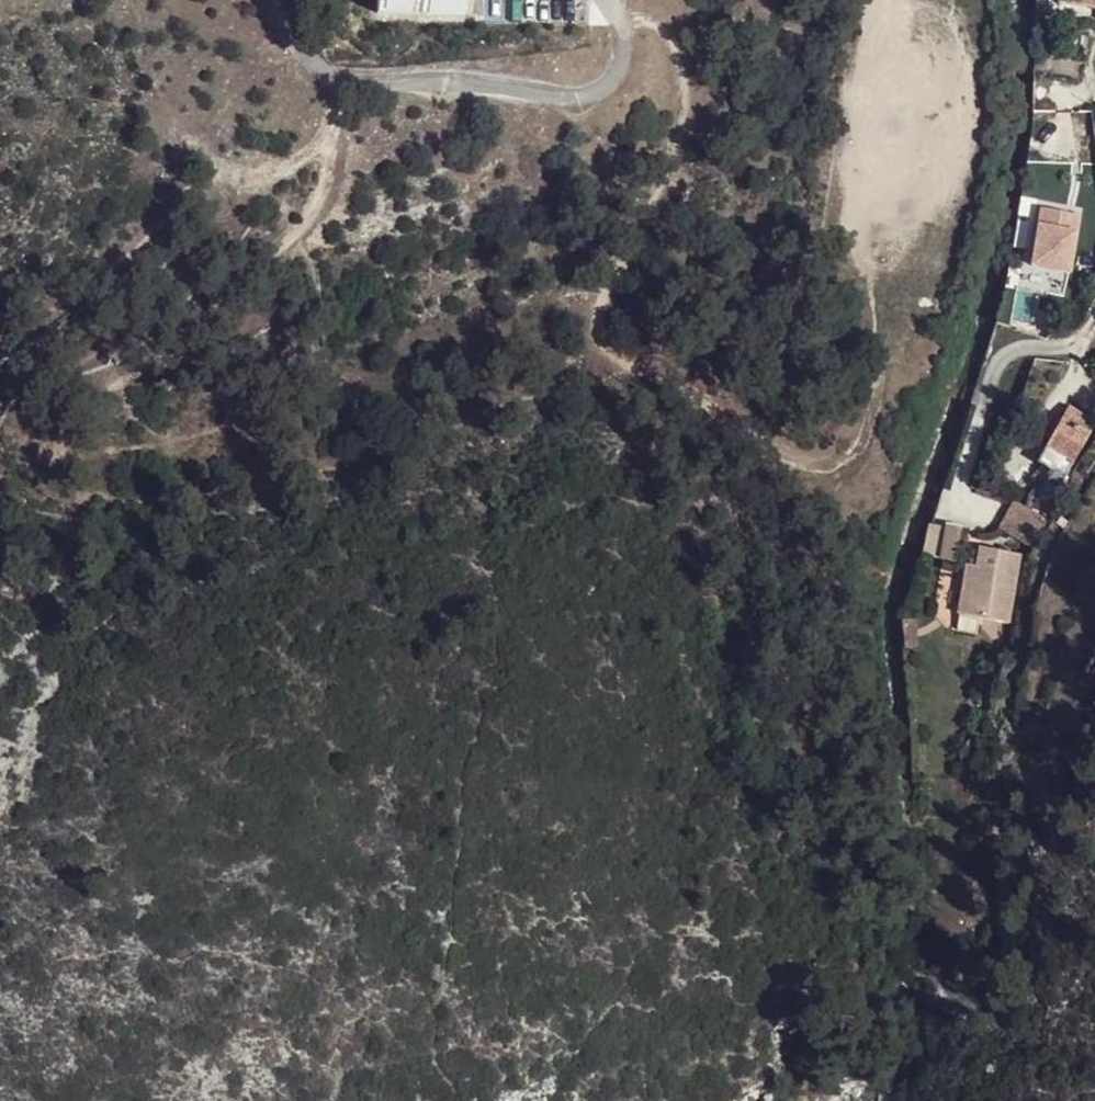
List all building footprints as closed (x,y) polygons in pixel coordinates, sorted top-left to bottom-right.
[(378,11),(473,14),(473,0),(378,0),(378,11)] [(1035,86),(1031,125),(1043,127),(1046,87),(1035,86)] [(1022,223),(1020,250),(1034,252),(1037,225),(1022,223)] [(1093,437),(1094,434),(1094,423),(1074,411),(1067,422),(1093,437)] [(1067,422),(1051,450),(1076,465),(1093,437),(1067,422)] [(1051,450),(1042,463),(1059,473),(1054,481),(1064,487),(1076,465),(1051,450)] [(1048,523),(1015,505),(999,530),(1034,550),(1048,523)] [(919,553),(954,561),(962,529),(927,520),(919,553)] [(1010,625),(1023,556),(983,549),(979,568),(970,567),(961,617),(1010,625)]
